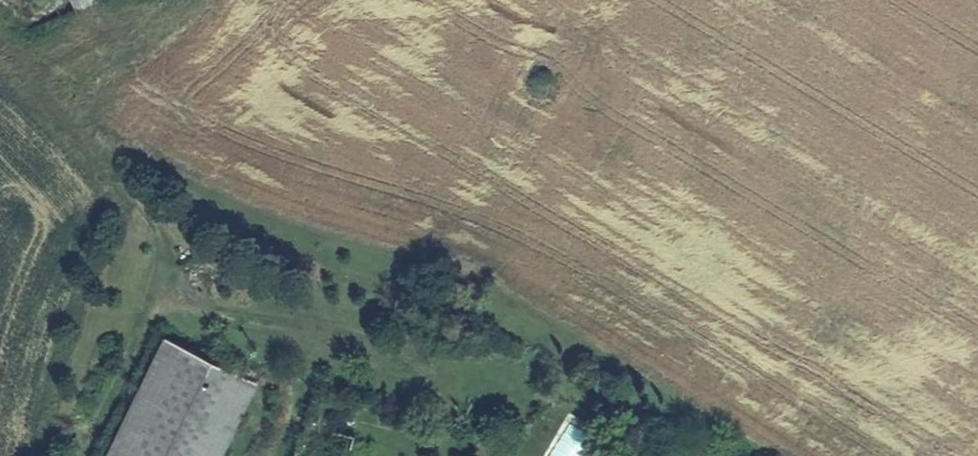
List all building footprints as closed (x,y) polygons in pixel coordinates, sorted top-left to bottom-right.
[(246,382),(156,338),(100,455),(212,455),(246,382)] [(550,455),(584,455),(596,436),(571,421),(550,455)]
